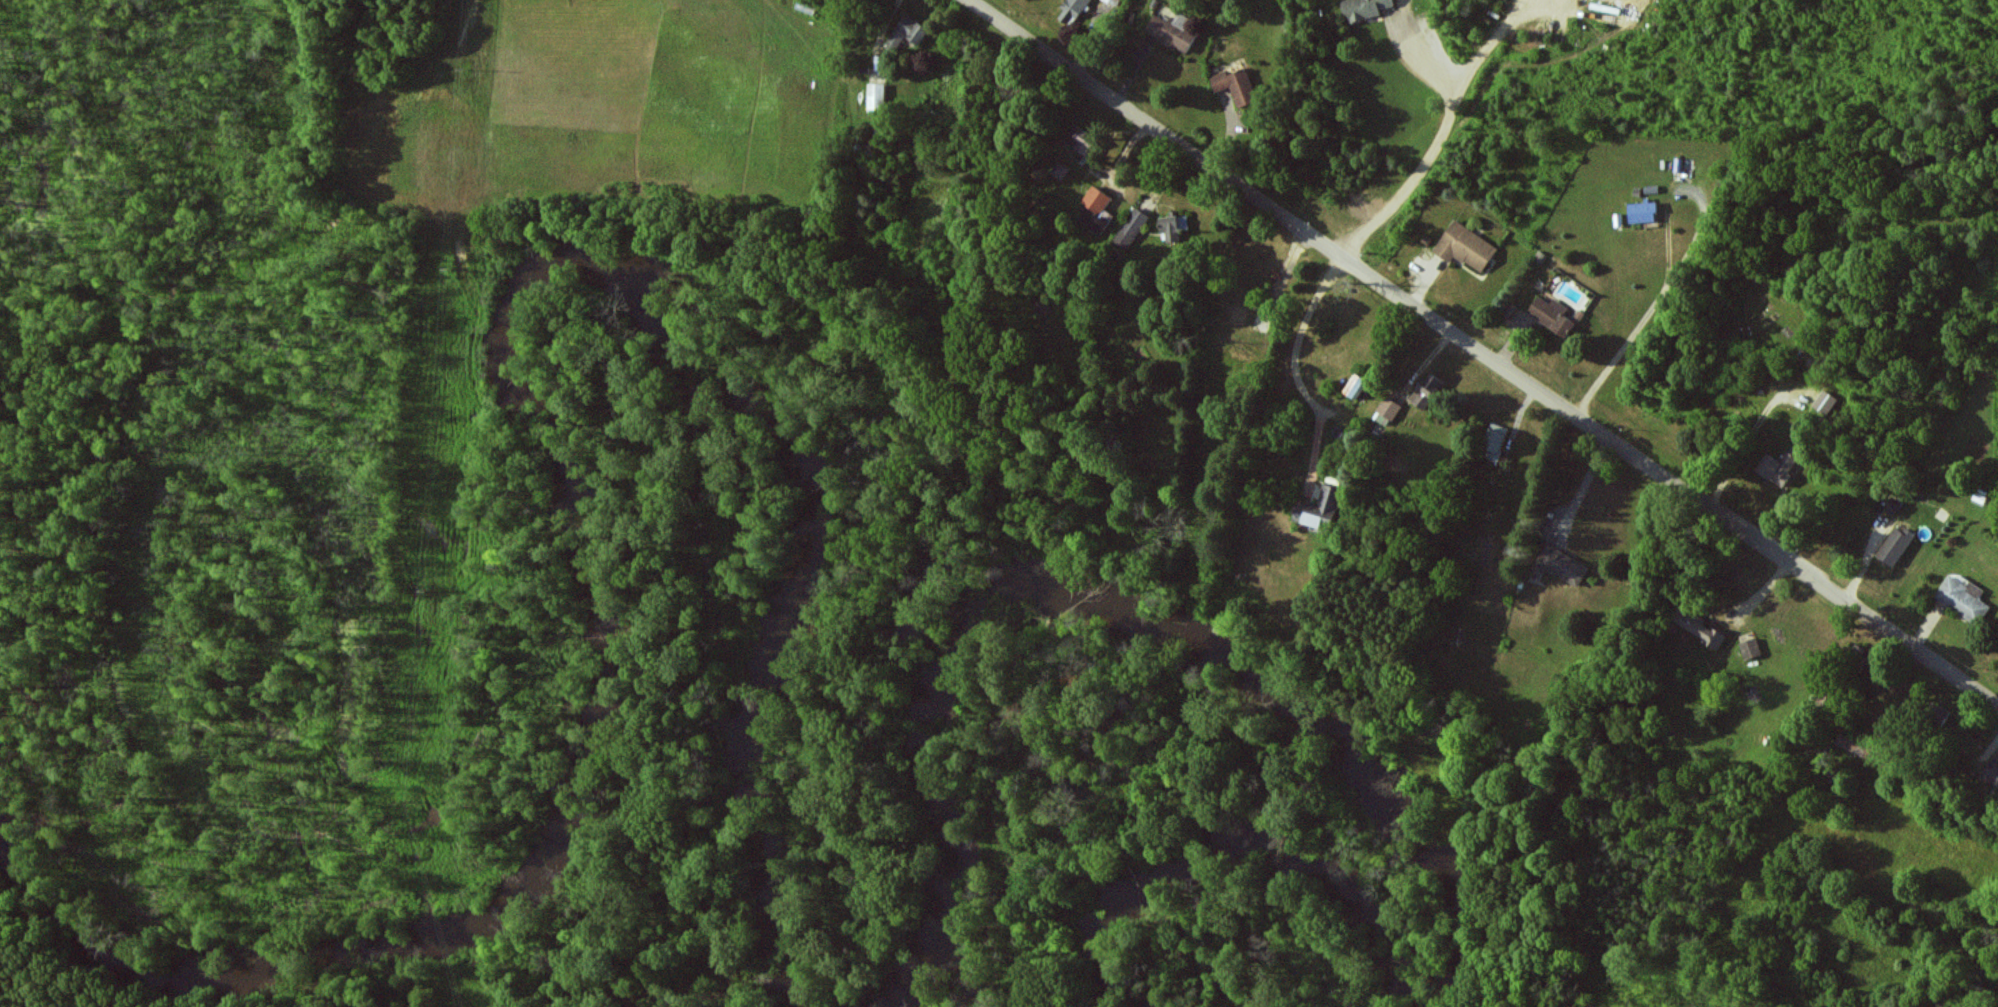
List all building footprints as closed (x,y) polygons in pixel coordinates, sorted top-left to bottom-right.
[(1071,27),(1090,0),(1068,0),(1056,16),(1071,27)] [(1346,22),(1381,16),(1380,8),(1393,6),(1392,0),(1343,0),(1346,22)] [(1146,31),(1187,54),(1197,36),(1186,30),(1192,19),(1180,12),(1174,22),(1156,13),(1146,31)] [(885,43),(895,51),(906,36),(918,46),(930,31),(907,14),(885,43)] [(1211,77),(1217,92),(1231,87),(1239,109),(1260,101),(1247,68),(1228,75),(1227,71),(1211,77)] [(868,109),(885,109),(886,84),(869,84),(868,109)] [(1094,137),(1073,126),(1065,142),(1086,153),(1094,137)] [(1051,173),(1063,181),(1071,169),(1059,161),(1051,173)] [(1077,219),(1101,235),(1109,221),(1101,216),(1112,198),(1093,185),(1082,203),(1086,206),(1077,219)] [(1658,222),(1657,201),(1629,202),(1630,223),(1658,222)] [(1113,241),(1127,250),(1149,216),(1135,207),(1113,241)] [(1188,216),(1177,217),(1177,211),(1167,212),(1167,217),(1160,217),(1160,234),(1166,234),(1167,243),(1179,243),(1178,230),(1189,230),(1188,216)] [(1483,274),(1498,248),(1453,220),(1433,253),(1450,263),(1454,256),(1483,274)] [(1534,317),(1566,338),(1577,321),(1566,314),(1569,309),(1554,299),(1550,304),(1538,297),(1527,314),(1512,304),(1503,317),(1525,331),(1534,317)] [(1445,383),(1429,373),(1410,401),(1425,412),(1445,383)] [(1838,399),(1824,389),(1812,405),(1827,415),(1838,399)] [(1374,419),(1389,427),(1401,405),(1386,397),(1374,419)] [(1510,429),(1492,422),(1480,455),(1498,461),(1510,429)] [(1780,461),(1767,453),(1757,471),(1783,486),(1800,457),(1787,450),(1780,461)] [(1343,489),(1323,484),(1319,502),(1309,500),(1308,504),(1299,502),(1294,522),(1333,531),(1343,489)] [(1894,567),(1915,537),(1897,525),(1876,555),(1894,567)] [(1536,564),(1579,587),(1590,567),(1547,544),(1536,564)] [(1991,602),(1946,578),(1935,600),(1980,623),(1991,602)] [(1719,648),(1728,633),(1681,605),(1672,621),(1719,648)] [(1761,654),(1756,638),(1738,643),(1744,660),(1761,654)] [(1869,758),(1874,745),(1840,732),(1835,745),(1869,758)] [(1997,787),(1997,765),(1989,761),(1981,779),(1997,787)]
